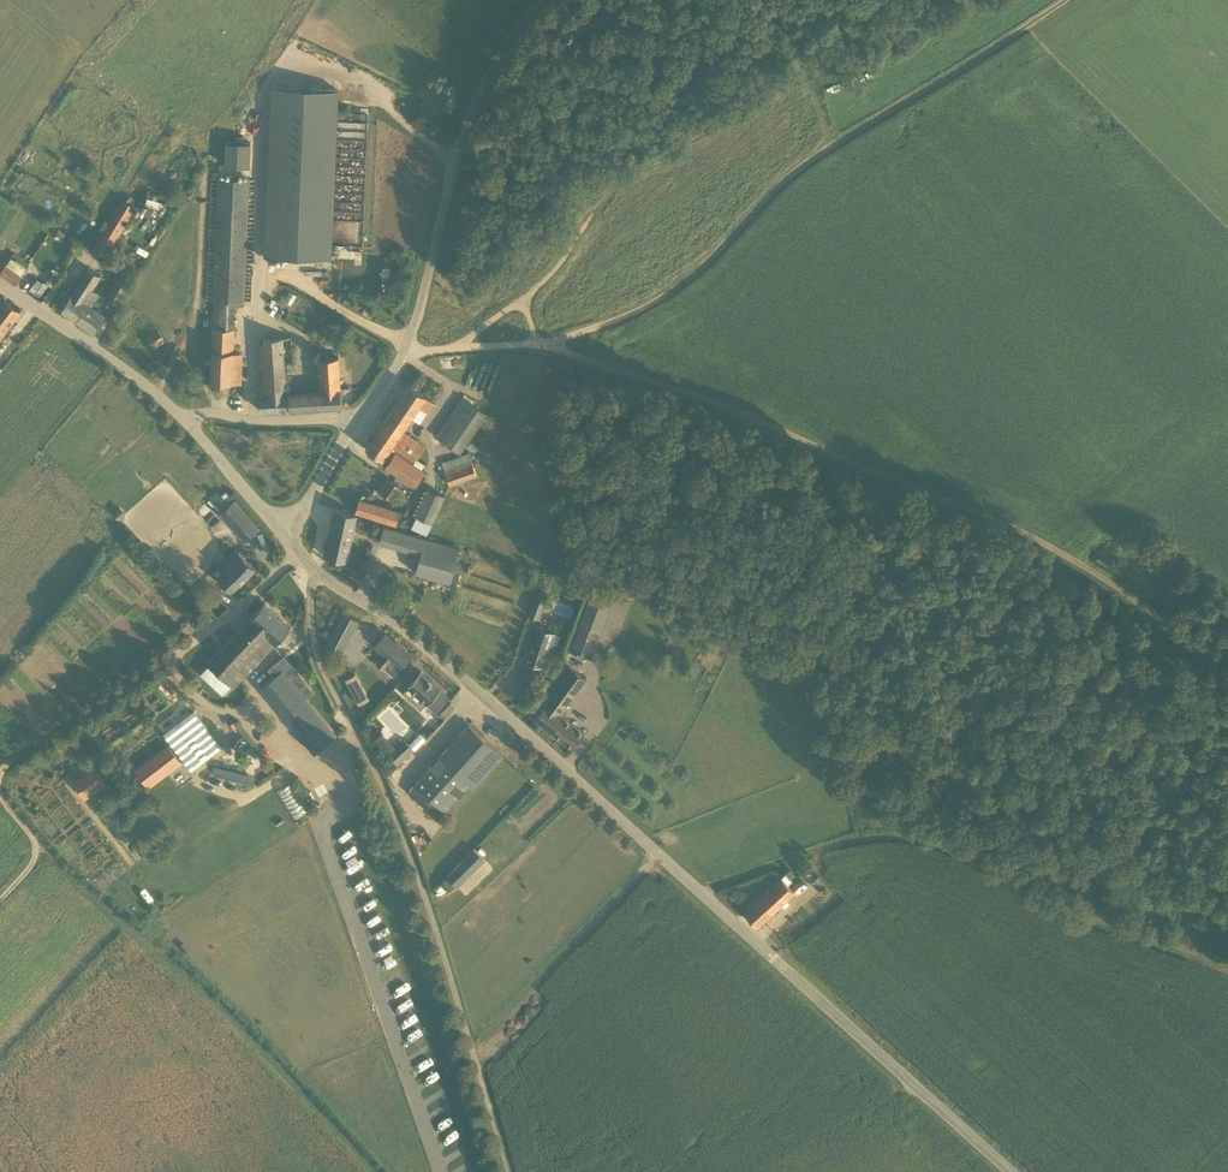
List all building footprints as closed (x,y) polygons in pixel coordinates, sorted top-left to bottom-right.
[(321,246),(327,113),(338,113),(339,90),(272,87),(265,256),(332,259),(332,246),(321,246)] [(253,141),(226,140),(225,164),(253,165),(253,141)] [(244,305),(250,179),(218,178),(213,300),(214,300),(211,350),(203,350),(202,382),(211,382),(242,383),(242,382),(241,382),(242,351),(233,351),(235,305),(244,305)] [(153,198),(147,196),(145,203),(163,209),(166,202),(157,199),(153,198)] [(94,245),(108,253),(136,207),(122,198),(94,245)] [(352,248),(335,249),(336,258),(352,257),(352,248)] [(12,256),(8,264),(23,273),(28,266),(12,256)] [(22,275),(6,264),(0,273),(16,284),(22,275)] [(391,289),(392,264),(383,264),(383,289),(391,289)] [(136,274),(123,266),(104,297),(118,305),(136,274)] [(52,304),(62,311),(95,333),(106,316),(92,307),(100,295),(93,290),(101,277),(89,269),(72,295),(62,289),(52,304)] [(29,290),(34,293),(43,282),(37,278),(29,290)] [(43,282),(34,293),(41,298),(50,286),(44,281),(43,282)] [(20,312),(4,300),(0,306),(0,331),(4,334),(20,312)] [(153,348),(165,340),(158,329),(146,337),(153,348)] [(260,394),(261,411),(291,409),(289,393),(287,394),(286,392),(285,364),(294,361),(293,336),(264,338),(266,383),(260,384),(260,394)] [(341,389),(339,358),(319,359),(321,390),(286,392),(287,394),(289,393),(291,409),(342,407),(341,389)] [(388,417),(405,429),(420,407),(428,412),(434,402),(416,390),(409,385),(388,417)] [(486,413),(463,397),(436,436),(459,453),(486,413)] [(425,447),(403,431),(405,429),(388,417),(366,449),(382,460),(380,464),(385,468),(390,460),(385,456),(393,446),(415,462),(425,447)] [(395,453),(390,460),(385,468),(414,487),(424,472),(395,453)] [(478,481),(469,453),(442,462),(450,485),(463,480),(465,485),(478,481)] [(379,492),(390,499),(399,485),(389,478),(379,492)] [(427,534),(445,496),(427,488),(409,526),(427,534)] [(355,512),(367,516),(396,525),(400,511),(360,498),(355,512)] [(235,500),(219,514),(245,542),(260,528),(235,500)] [(125,511),(119,506),(114,511),(119,517),(125,511)] [(209,508),(201,515),(210,524),(217,517),(209,508)] [(337,510),(326,557),(346,562),(357,515),(337,510)] [(460,548),(414,535),(410,551),(421,554),(415,573),(450,583),(460,548)] [(236,550),(225,562),(222,565),(227,570),(218,579),(232,592),(255,568),(236,550)] [(363,582),(366,574),(355,570),(353,578),(363,582)] [(577,580),(574,588),(583,592),(587,584),(577,580)] [(635,590),(622,585),(618,595),(631,599),(635,590)] [(547,596),(537,592),(528,613),(539,617),(547,596)] [(276,644),(290,628),(264,603),(249,619),(250,619),(208,663),(233,686),(270,649),(262,642),(268,636),(276,644)] [(359,621),(344,612),(326,647),(341,654),(359,621)] [(580,622),(570,651),(591,658),(601,630),(580,622)] [(548,652),(555,654),(562,635),(536,626),(525,661),(543,667),(548,652)] [(384,667),(393,675),(412,654),(399,644),(398,645),(386,633),(375,645),(385,655),(378,663),(383,668),(384,667)] [(586,679),(569,666),(542,701),(546,703),(535,718),(573,747),(584,732),(560,714),(586,679)] [(261,688),(283,716),(306,697),(283,669),(261,688)] [(355,671),(345,676),(358,702),(369,697),(355,671)] [(421,671),(407,686),(408,687),(403,693),(421,709),(426,703),(427,704),(439,714),(452,700),(440,689),(421,671)] [(164,732),(173,743),(184,759),(192,769),(223,746),(216,735),(195,708),(164,732)] [(469,724),(439,756),(410,789),(439,817),(445,810),(450,815),(504,756),(469,724)] [(628,743),(632,739),(627,735),(624,739),(628,743)] [(405,740),(387,755),(396,765),(414,749),(405,740)] [(391,742),(383,749),(388,755),(396,748),(391,742)] [(56,743),(51,747),(54,752),(60,748),(56,743)] [(171,744),(140,767),(152,783),(182,760),(171,744)] [(216,763),(213,774),(253,785),(256,775),(216,763)] [(106,785),(94,766),(72,780),(84,799),(106,785)] [(685,770),(679,777),(683,780),(689,774),(685,770)] [(276,791),(296,819),(309,810),(289,782),(276,791)] [(464,827),(437,856),(449,867),(475,837),(464,827)] [(454,891),(486,857),(475,847),(442,881),(454,891)] [(744,912),(758,927),(796,892),(791,888),(782,878),(744,912)] [(802,878),(791,888),(796,892),(797,894),(807,884),(802,878)]
